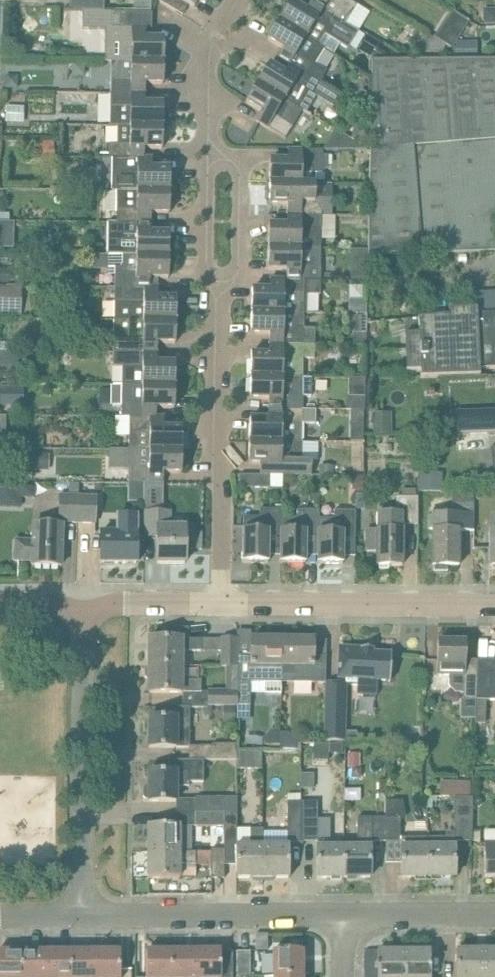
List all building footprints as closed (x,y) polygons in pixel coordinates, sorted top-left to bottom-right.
[(72,11),(83,11),(104,12),(105,0),(73,0),(72,11)] [(175,12),(182,2),(193,9),(198,0),(205,4),(208,0),(156,0),(175,12)] [(312,3),(341,20),(345,23),(356,5),(348,0),(324,0),(319,7),(312,3)] [(358,31),(345,23),(341,20),(312,3),(311,3),(317,7),(312,15),(291,2),(279,22),(324,49),(325,49),(334,54),(339,44),(348,49),(358,31)] [(83,11),(83,29),(105,29),(105,61),(112,61),(117,61),(163,62),(164,41),(164,40),(137,39),(137,30),(152,30),(152,13),(112,12),(104,12),(83,11)] [(486,12),(487,25),(494,25),(494,12),(486,12)] [(278,59),(297,71),(307,76),(319,83),(326,71),(315,65),(324,49),(279,22),(267,40),(291,54),(286,62),(278,58),(278,59)] [(453,27),(443,42),(453,48),(462,32),(453,27)] [(446,45),(428,34),(412,61),(437,61),(446,45)] [(459,41),(448,60),(448,61),(477,61),(477,41),(466,41),(459,41)] [(110,79),(110,93),(136,93),(136,84),(163,84),(163,62),(117,61),(117,62),(112,61),(111,79),(110,79)] [(477,61),(448,61),(437,61),(412,61),(372,62),(368,255),(423,253),(494,251),(494,61),(477,61)] [(269,65),(258,84),(285,101),(295,106),(295,105),(303,110),(307,113),(317,97),(312,94),(319,83),(307,76),(297,71),(292,79),(269,65)] [(19,77),(6,76),(5,89),(18,89),(19,77)] [(293,127),(303,110),(295,105),(295,106),(285,101),(258,84),(246,103),(273,119),(268,128),(256,120),(256,121),(285,139),(293,127)] [(110,126),(118,126),(162,127),(163,104),(136,104),(136,95),(144,95),(145,94),(136,93),(110,93),(110,106),(110,126)] [(5,108),(5,124),(18,125),(19,109),(5,108)] [(109,159),(112,159),(143,159),(152,160),(152,158),(135,158),(135,149),(162,149),(162,127),(118,126),(118,145),(109,145),(109,159)] [(365,150),(365,136),(328,134),(327,149),(365,150)] [(321,174),(328,167),(328,156),(322,156),(322,151),(288,150),(288,151),(297,152),(297,161),(270,161),(269,183),(315,184),(315,174),(321,174)] [(117,191),(169,192),(170,169),(143,169),(143,159),(112,159),(111,191),(117,191)] [(269,203),(269,205),(296,206),(296,215),(287,215),(287,216),(322,216),(322,202),(332,194),(332,184),(315,184),(269,183),(269,203)] [(169,213),(169,192),(117,191),(117,209),(116,209),(116,223),(142,223),(142,214),(169,214),(169,213)] [(269,227),(268,248),(301,248),(321,248),(321,229),(321,216),(287,216),(296,216),(296,226),(269,225),(269,227)] [(122,256),(168,257),(169,234),(143,234),(143,224),(151,224),(151,223),(142,223),(116,223),(107,222),(107,238),(107,256),(122,256)] [(268,269),(268,270),(293,270),(293,280),(304,280),(320,280),(321,271),(321,267),(321,248),(301,248),(268,248),(268,269)] [(62,256),(47,256),(47,261),(51,265),(59,265),(62,261),(62,256)] [(168,277),(168,257),(122,256),(122,265),(119,268),(115,268),(114,287),(115,288),(123,288),(142,288),(142,279),(168,279),(168,277)] [(368,281),(368,265),(350,265),(350,281),(368,281)] [(0,269),(0,284),(11,284),(11,269),(0,269)] [(252,292),(251,312),(303,312),(304,280),(293,280),(270,280),(270,281),(279,281),(279,290),(252,290),(252,292)] [(0,288),(0,315),(21,316),(22,288),(0,288)] [(115,288),(115,319),(175,320),(176,299),(150,299),(150,289),(158,289),(157,288),(142,288),(123,288),(115,288)] [(461,289),(461,303),(476,302),(476,310),(494,309),(494,288),(461,289)] [(350,304),(350,313),(367,313),(367,304),(350,304)] [(278,335),(278,345),(315,345),(315,329),(303,328),(303,312),(251,312),(251,335),(278,335)] [(405,335),(406,372),(421,372),(421,376),(479,374),(479,369),(494,368),(494,313),(456,314),(448,314),(448,316),(419,318),(419,319),(419,335),(405,335)] [(115,319),(114,352),(148,353),(148,343),(175,344),(175,342),(175,320),(115,319)] [(353,334),(352,347),(365,347),(365,334),(353,334)] [(251,355),(250,377),(302,377),(303,358),(315,358),(315,345),(278,345),(269,344),(269,345),(278,346),(278,355),(251,355)] [(123,365),(122,384),(175,385),(175,364),(148,363),(148,354),(157,354),(157,353),(148,353),(114,352),(114,365),(123,365)] [(18,379),(18,361),(0,361),(0,379),(18,379)] [(311,396),(312,377),(302,377),(250,377),(250,399),(277,400),(277,409),(268,409),(268,410),(302,410),(302,396),(311,396)] [(364,397),(364,378),(349,378),(349,397),(364,397)] [(122,385),(113,384),(113,406),(122,406),(122,417),(129,418),(147,417),(147,408),(174,408),(174,407),(174,396),(175,385),(122,384),(122,385)] [(0,387),(0,406),(18,406),(18,386),(0,387)] [(250,421),(249,441),(301,442),(302,423),(315,423),(316,411),(302,410),(268,410),(277,410),(277,420),(250,419),(250,421)] [(455,412),(456,434),(494,432),(494,410),(455,412)] [(352,411),(351,423),(363,423),(364,411),(352,411)] [(129,418),(129,430),(130,430),(130,449),(182,450),(182,449),(188,449),(188,433),(182,433),(182,430),(182,429),(174,428),(155,428),(155,419),(164,419),(164,418),(147,417),(129,418)] [(301,442),(249,441),(249,464),(276,465),(276,474),(267,474),(267,475),(312,476),(312,461),(300,461),(301,442)] [(364,454),(364,443),(351,443),(351,454),(364,454)] [(109,449),(109,468),(127,469),(127,483),(143,483),(163,483),(163,482),(154,482),(154,473),(181,473),(181,471),(182,450),(130,449),(109,449)] [(29,455),(29,471),(45,472),(46,455),(29,455)] [(334,466),(320,465),(321,475),(334,475),(334,466)] [(441,491),(441,474),(420,473),(420,491),(441,491)] [(238,475),(238,487),(253,488),(253,476),(238,475)] [(365,476),(353,476),(353,489),(364,490),(365,476)] [(64,483),(64,495),(79,496),(80,484),(64,483)] [(88,497),(89,483),(80,483),(80,484),(79,496),(88,497)] [(7,487),(6,497),(20,497),(34,498),(35,488),(7,487)] [(59,522),(95,523),(96,497),(88,497),(79,496),(64,495),(60,495),(59,522)] [(433,546),(433,566),(433,572),(448,572),(448,566),(458,566),(458,546),(459,531),(474,531),(474,524),(474,496),(453,496),(453,514),(446,514),(446,531),(433,531),(433,546)] [(397,497),(396,514),(378,513),(377,530),(365,530),(366,552),(376,552),(376,566),(402,566),(402,531),(402,524),(418,525),(418,497),(397,497)] [(268,536),(281,537),(281,510),(260,510),(260,515),(257,518),(243,518),(243,563),(268,563),(268,536)] [(306,537),(318,537),(318,511),(297,510),(297,516),(294,518),(282,518),(282,510),(281,510),(281,537),(280,563),(305,564),(306,537)] [(318,511),(318,537),(317,564),(343,564),(343,538),(355,538),(355,511),(334,511),(334,516),(332,519),(319,519),(319,511),(318,511)] [(146,537),(157,538),(157,564),(185,564),(185,528),(170,528),(170,514),(146,513),(146,537)] [(119,532),(101,532),(101,564),(137,564),(137,533),(136,533),(136,516),(119,516),(119,532)] [(32,540),(15,539),(14,561),(31,562),(31,565),(61,566),(63,526),(33,524),(32,540)] [(150,639),(149,665),(182,665),(182,651),(222,651),(221,659),(221,666),(237,666),(237,656),(237,639),(222,639),(222,640),(188,640),(188,628),(166,628),(166,639),(150,639)] [(251,683),(282,683),(284,640),(251,639),(251,656),(237,656),(237,666),(237,690),(238,707),(238,722),(251,722),(251,683)] [(284,640),(282,683),(326,684),(326,682),(326,657),(313,657),(313,640),(284,640)] [(464,694),(463,700),(476,701),(476,660),(465,660),(466,642),(438,641),(437,675),(449,676),(449,687),(455,693),(464,694)] [(326,684),(324,740),(345,740),(347,684),(358,685),(357,695),(378,696),(378,680),(390,681),(390,674),(391,654),(373,654),(373,650),(339,648),(338,668),(338,678),(338,682),(326,682),(326,684)] [(476,660),(476,701),(494,701),(494,661),(476,660)] [(181,681),(181,665),(149,665),(149,693),(182,694),(182,692),(201,692),(201,681),(181,681)] [(238,707),(237,690),(209,690),(209,707),(236,708),(238,707)] [(190,748),(190,708),(161,707),(161,718),(149,718),(149,748),(190,748)] [(344,744),(330,743),(330,753),(344,754),(344,744)] [(237,760),(237,751),(237,744),(213,744),(213,760),(237,760)] [(237,751),(237,760),(237,769),(262,769),(262,751),(237,751)] [(361,754),(349,754),(349,767),(361,767),(361,754)] [(149,772),(149,802),(177,802),(177,787),(189,787),(189,782),(204,782),(204,761),(176,761),(176,772),(149,772)] [(454,797),(472,796),(472,782),(441,781),(441,797),(454,797)] [(472,842),(472,796),(454,797),(454,833),(454,842),(472,842)] [(238,817),(238,797),(195,798),(195,817),(224,817),(238,817)] [(387,818),(386,818),(386,842),(386,848),(401,848),(401,878),(428,878),(428,849),(428,838),(400,838),(400,822),(406,817),(403,801),(387,801),(387,818)] [(289,822),(288,822),(288,842),(301,842),(301,802),(289,803),(289,822)] [(318,802),(303,802),(303,842),(318,842),(318,802)] [(224,826),(224,817),(195,817),(195,827),(224,826)] [(264,878),(263,829),(238,829),(238,817),(224,817),(224,826),(225,849),(225,850),(225,864),(236,864),(236,878),(264,878)] [(370,848),(370,842),(386,842),(386,818),(357,818),(357,848),(344,848),(344,878),(371,878),(370,848)] [(148,826),(148,852),(180,851),(180,826),(148,826)] [(264,829),(263,829),(264,878),(289,878),(289,846),(264,846),(264,829)] [(485,845),(485,877),(494,877),(494,832),(486,832),(486,845),(485,845)] [(344,878),(344,848),(317,849),(317,878),(344,878)] [(428,878),(455,877),(455,848),(428,849),(428,878)] [(225,864),(225,850),(225,849),(211,849),(211,859),(211,879),(225,879),(225,864)] [(180,851),(148,852),(148,879),(180,879),(180,865),(196,865),(196,851),(180,851)] [(95,952),(96,976),(120,976),(120,951),(95,952)] [(171,951),(146,951),(146,976),(171,976),(171,951)] [(196,951),(171,951),(171,976),(196,976),(196,951)] [(196,951),(196,976),(232,976),(232,951),(196,951)] [(250,951),(238,951),(238,976),(251,976),(250,951)] [(303,951),(273,951),(274,976),(303,976),(303,975),(309,975),(309,962),(303,962),(303,951)] [(430,951),(404,952),(404,976),(430,976),(430,951)] [(482,951),(456,951),(456,976),(483,976),(482,951)] [(482,951),(483,976),(494,976),(494,951),(482,951)] [(22,952),(0,952),(0,976),(22,976),(22,952)] [(46,952),(22,952),(22,976),(47,976),(46,952)] [(71,952),(46,952),(47,976),(71,976),(71,952)] [(95,952),(71,952),(71,976),(96,976),(95,952)] [(404,952),(377,952),(377,966),(375,966),(375,970),(377,970),(377,976),(404,976),(404,952)]
